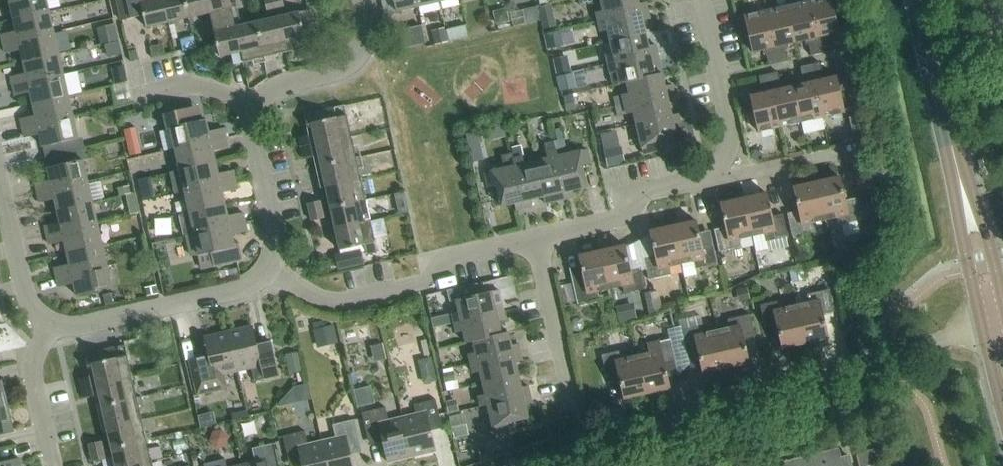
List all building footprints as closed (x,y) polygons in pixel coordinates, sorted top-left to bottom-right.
[(49,11),(46,0),(9,0),(14,19),(49,11)] [(162,0),(116,0),(120,20),(143,15),(146,27),(168,22),(162,0)] [(168,22),(189,17),(185,0),(162,0),(168,22)] [(189,17),(209,13),(206,0),(185,0),(189,17)] [(209,13),(211,22),(233,17),(231,7),(237,6),(235,0),(206,0),(209,13)] [(266,11),(275,9),(273,0),(264,0),(266,11)] [(275,9),(284,7),(282,0),(273,0),(275,9)] [(418,6),(416,0),(393,0),(396,11),(418,6)] [(647,10),(645,2),(638,4),(637,0),(600,0),(603,11),(596,12),(598,22),(647,10)] [(808,1),(820,53),(829,51),(826,40),(829,39),(828,34),(838,32),(830,0),(812,0),(808,1)] [(820,53),(808,1),(787,6),(795,42),(804,40),(805,44),(808,44),(810,55),(820,53)] [(787,6),(766,11),(778,63),(787,61),(784,49),(787,49),(786,44),(795,42),(787,6)] [(299,12),(301,21),(310,19),(308,10),(299,12)] [(648,15),(647,10),(598,22),(600,31),(607,30),(610,41),(645,33),(642,20),(649,19),(648,15)] [(54,32),(49,11),(14,19),(16,31),(1,35),(3,44),(54,32)] [(778,63),(766,11),(744,15),(752,52),(762,49),(763,54),(766,53),(769,65),(778,63)] [(299,12),(277,17),(285,52),(307,47),(305,38),(303,29),(301,21),(299,12)] [(231,54),(241,52),(235,27),(236,26),(233,17),(211,22),(219,57),(231,54)] [(264,57),(285,52),(277,17),(256,22),(264,57)] [(310,19),(301,21),(303,29),(312,27),(310,19)] [(103,25),(110,55),(125,51),(118,22),(103,25)] [(241,52),(243,62),(264,57),(256,22),(236,26),(235,27),(241,52)] [(445,29),(447,39),(472,34),(470,23),(445,29)] [(303,29),(305,38),(314,36),(312,27),(303,29)] [(543,35),(547,49),(563,45),(559,31),(543,35)] [(59,54),(54,32),(3,44),(6,53),(21,50),(23,62),(59,54)] [(648,46),(645,33),(610,41),(612,53),(605,54),(608,64),(657,53),(655,44),(648,46)] [(305,38),(307,47),(316,45),(314,36),(305,38)] [(241,52),(231,54),(233,64),(243,62),(241,52)] [(658,57),(657,53),(608,64),(612,85),(626,82),(654,75),(661,73),(658,57)] [(63,75),(59,54),(23,62),(26,73),(11,77),(13,86),(63,75)] [(553,59),(557,74),(569,71),(565,56),(553,59)] [(819,63),(810,65),(822,117),(844,112),(835,76),(826,78),(825,74),(822,74),(819,63)] [(111,68),(114,83),(127,81),(124,65),(111,68)] [(822,117),(810,65),(801,67),(803,78),(801,79),(802,83),(793,86),(801,122),(822,117)] [(559,92),(561,91),(576,88),(573,72),(556,77),(559,92)] [(793,86),(784,88),(782,83),(780,83),(777,72),(768,74),(780,127),(801,122),(793,86)] [(629,93),(622,95),(613,97),(615,106),(673,93),(671,85),(664,87),(661,73),(654,75),(626,82),(629,93)] [(758,88),(759,93),(750,95),(758,132),(780,127),(768,74),(758,76),(761,88),(758,88)] [(68,96),(63,75),(13,86),(15,95),(30,92),(33,104),(68,96)] [(617,116),(626,113),(626,114),(633,112),(636,123),(671,116),(671,115),(668,103),(675,101),(673,93),(615,106),(617,116)] [(73,117),(68,96),(33,104),(36,115),(20,119),(23,128),(73,117)] [(346,114),(344,105),(333,108),(335,117),(346,114)] [(171,128),(175,149),(226,138),(223,128),(208,132),(205,119),(190,123),(186,108),(163,114),(167,129),(171,128)] [(335,117),(333,108),(321,110),(323,120),(335,117)] [(323,120),(321,110),(309,113),(311,122),(323,120)] [(351,136),(346,114),(335,117),(323,120),(311,122),(316,144),(351,136)] [(678,114),(671,115),(671,116),(636,123),(643,154),(657,151),(655,142),(676,137),(673,124),(680,122),(678,114)] [(82,137),(78,138),(73,117),(23,128),(25,138),(40,134),(43,146),(50,145),(53,155),(84,148),(82,137)] [(129,156),(141,153),(135,127),(123,130),(129,156)] [(310,142),(308,134),(299,136),(300,144),(310,142)] [(356,157),(351,136),(316,144),(321,165),(356,157)] [(175,149),(180,170),(215,162),(212,151),(228,147),(226,138),(175,149)] [(547,158),(536,161),(544,196),(543,196),(545,203),(558,200),(561,200),(566,198),(557,156),(556,149),(554,141),(544,143),(546,151),(547,158)] [(312,149),(310,142),(300,144),(302,151),(312,149)] [(624,163),(620,146),(603,150),(607,167),(624,163)] [(88,181),(83,160),(87,159),(84,148),(53,155),(55,166),(48,168),(50,180),(35,183),(37,193),(88,181)] [(313,157),(312,149),(302,151),(304,159),(313,157)] [(557,156),(566,198),(574,197),(573,190),(586,186),(581,165),(590,164),(586,149),(557,156)] [(500,156),(503,169),(485,173),(488,187),(496,185),(501,206),(514,203),(516,210),(524,208),(514,166),(512,159),(511,153),(500,156)] [(360,178),(356,157),(321,165),(325,186),(360,178)] [(531,199),(543,196),(544,196),(536,161),(524,164),(522,157),(512,159),(514,166),(524,208),(532,206),(531,199)] [(218,174),(215,162),(180,170),(169,172),(174,194),(185,191),(235,180),(233,170),(218,174)] [(839,176),(816,181),(824,220),(837,217),(838,225),(861,220),(856,198),(844,200),(839,176)] [(325,186),(330,207),(365,200),(360,178),(325,186)] [(185,191),(190,212),(225,204),(222,193),(237,189),(235,180),(185,191)] [(92,202),(88,181),(37,193),(39,202),(55,199),(57,210),(92,202)] [(812,223),(824,220),(816,181),(793,186),(798,210),(787,213),(792,235),(814,230),(812,223)] [(765,192),(743,198),(751,236),(764,233),(765,241),(786,237),(788,236),(783,214),(771,217),(765,192)] [(739,239),(751,236),(743,198),(720,203),(725,227),(714,229),(719,252),(741,247),(739,239)] [(322,209),(320,200),(307,203),(309,212),(322,209)] [(330,207),(335,229),(370,221),(365,200),(330,207)] [(97,223),(92,202),(57,210),(60,222),(45,226),(47,235),(97,223)] [(190,212),(190,213),(179,215),(184,235),(185,235),(245,222),(243,212),(227,216),(225,204),(190,212)] [(322,209),(309,212),(311,221),(324,218),(322,209)] [(695,220),(672,225),(681,264),(693,261),(695,269),(717,264),(712,242),(701,244),(695,220)] [(375,242),(370,221),(335,229),(340,250),(364,245),(375,242)] [(190,257),(199,255),(210,252),(213,266),(237,261),(234,247),(232,235),(247,231),(245,222),(185,235),(190,257)] [(102,245),(97,223),(47,235),(49,244),(64,241),(67,253),(102,245)] [(669,267),(681,264),(672,225),(649,230),(655,254),(643,257),(648,279),(670,274),(669,267)] [(786,237),(765,241),(768,251),(788,247),(786,237)] [(377,252),(375,242),(364,245),(366,254),(377,252)] [(107,266),(102,245),(67,253),(69,264),(54,268),(56,277),(107,266)] [(624,245),(601,250),(610,288),(622,286),(624,293),(646,288),(641,266),(629,269),(624,245)] [(359,250),(336,255),(339,270),(363,264),(359,250)] [(598,291),(610,288),(601,250),(578,255),(584,279),(572,282),(577,304),(599,299),(598,291)] [(112,287),(107,266),(56,277),(58,287),(74,283),(76,295),(112,287)] [(516,274),(493,278),(497,301),(520,296),(516,274)] [(808,302),(796,305),(805,343),(828,338),(822,314),(834,311),(829,289),(806,294),(808,302)] [(649,292),(654,314),(662,312),(657,290),(649,292)] [(441,325),(454,322),(454,323),(503,312),(501,303),(494,305),(491,292),(456,300),(459,312),(439,316),(441,325)] [(645,316),(654,314),(649,292),(640,294),(645,316)] [(776,325),(782,349),(805,343),(796,305),(784,308),(782,300),(760,305),(765,327),(776,325)] [(466,343),(473,341),(501,334),(498,321),(505,320),(503,312),(454,323),(456,332),(463,331),(466,343)] [(717,330),(726,369),(748,363),(743,339),(755,337),(749,314),(727,319),(729,327),(717,330)] [(317,348),(337,343),(333,325),(313,329),(317,348)] [(703,374),(726,369),(717,330),(705,333),(703,325),(680,330),(686,352),(697,350),(703,374)] [(228,331),(237,371),(251,368),(254,381),(278,375),(271,342),(257,345),(252,326),(228,331)] [(237,371),(228,331),(204,337),(209,356),(189,361),(196,395),(227,388),(223,374),(237,371)] [(473,341),(475,352),(468,354),(471,363),(520,352),(518,344),(511,345),(508,332),(501,334),(473,341)] [(638,355),(646,394),(669,388),(664,364),(675,361),(670,339),(648,344),(650,352),(638,355)] [(119,356),(127,355),(125,345),(117,346),(119,356)] [(119,356),(117,346),(110,348),(113,358),(119,356)] [(113,358),(110,348),(104,349),(106,359),(113,358)] [(106,359),(104,349),(97,351),(99,361),(106,359)] [(624,399),(646,394),(638,355),(625,358),(623,350),(601,355),(606,377),(618,375),(624,399)] [(92,363),(99,361),(97,351),(90,353),(92,363)] [(289,374),(303,371),(298,351),(285,355),(289,374)] [(480,371),(482,383),(517,375),(515,362),(522,360),(520,352),(471,363),(473,373),(480,371)] [(99,361),(92,363),(97,385),(132,377),(127,355),(119,356),(113,358),(106,359),(99,361)] [(480,406),(487,404),(529,394),(527,386),(520,387),(517,375),(482,383),(485,394),(478,396),(480,406)] [(91,386),(88,376),(79,378),(81,388),(91,386)] [(137,398),(132,377),(97,385),(102,406),(137,398)] [(287,385),(289,407),(315,404),(312,382),(287,385)] [(360,405),(376,401),(373,385),(356,388),(360,405)] [(93,396),(91,386),(81,388),(83,398),(93,396)] [(487,404),(494,434),(508,430),(506,422),(527,417),(524,404),(531,402),(529,394),(487,404)] [(141,418),(137,398),(102,406),(107,426),(141,418)] [(402,417),(411,456),(435,451),(429,426),(441,423),(435,399),(414,404),(416,414),(402,417)] [(7,406),(0,407),(0,434),(13,431),(7,406)] [(387,462),(411,456),(402,417),(388,420),(385,407),(361,413),(368,440),(382,437),(387,462)] [(454,437),(468,434),(463,413),(449,417),(454,437)] [(111,447),(146,439),(141,418),(107,426),(111,447)] [(327,465),(353,465),(349,450),(361,447),(354,419),(332,424),(334,434),(321,437),(327,465)] [(321,437),(307,440),(305,431),(283,436),(289,464),(301,461),(302,465),(327,465),(321,437)] [(151,460),(146,439),(111,447),(116,465),(126,465),(151,460)] [(103,449),(101,440),(88,443),(90,452),(103,449)] [(241,465),(279,465),(274,443),(252,448),(255,461),(241,465)] [(779,465),(851,465),(850,463),(843,465),(838,448),(778,463),(779,465)] [(105,458),(103,449),(90,452),(92,461),(105,458)]
